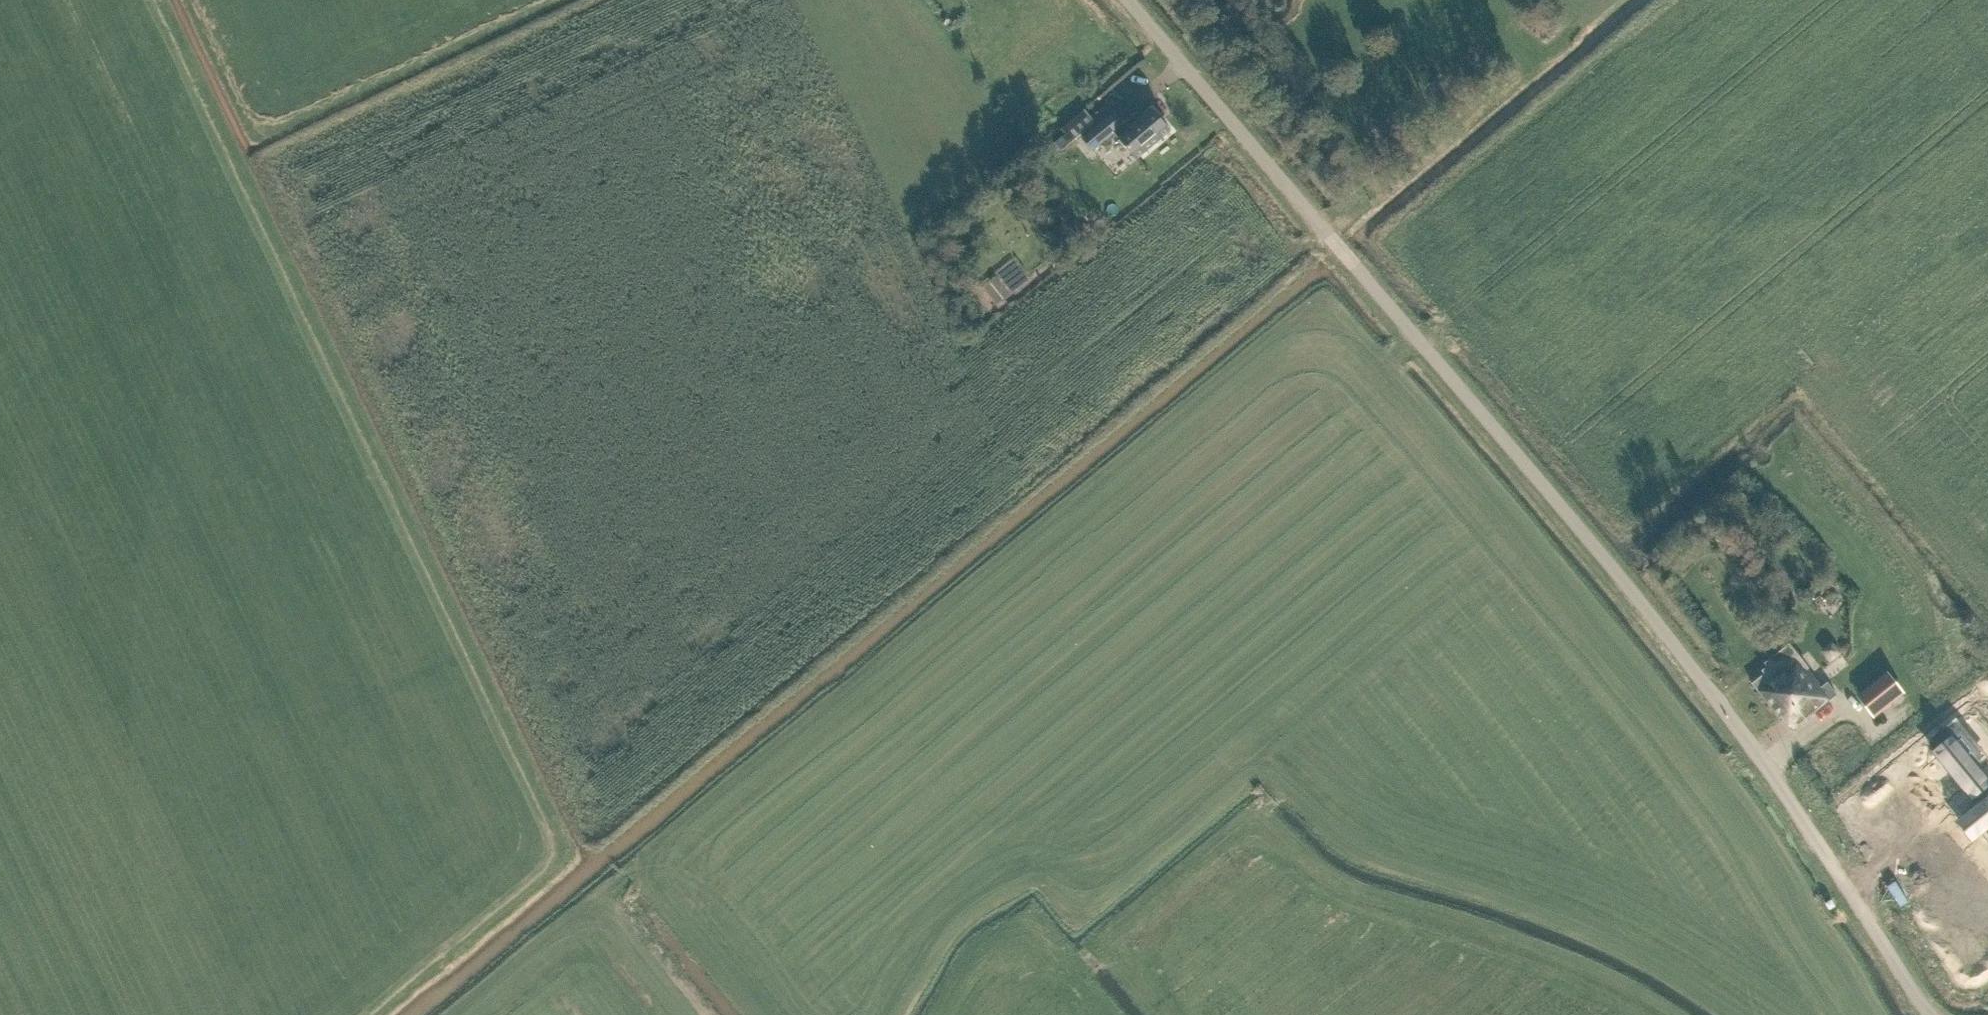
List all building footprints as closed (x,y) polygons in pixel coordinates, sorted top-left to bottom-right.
[(1091,133),(1099,126),(1086,110),(1062,130),(1066,135),(1055,144),(1061,151),(1088,129),(1091,133)] [(1115,134),(1120,141),(1119,142),(1123,148),(1125,146),(1136,160),(1170,131),(1153,110),(1130,129),(1125,123),(1120,127),(1112,116),(1099,126),(1091,133),(1084,140),(1093,151),(1115,134)] [(1772,670),(1754,683),(1782,721),(1786,717),(1795,728),(1829,702),(1832,700),(1838,695),(1828,682),(1822,687),(1811,672),(1810,673),(1809,671),(1812,669),(1794,644),(1768,664),(1772,670)] [(1825,651),(1825,654),(1830,660),(1839,653),(1833,645),(1825,651)] [(1892,678),(1862,701),(1875,718),(1905,694),(1892,678)] [(1927,739),(1977,801),(1957,817),(1969,833),(1987,818),(1987,783),(1970,760),(1980,752),(1952,718),(1927,739)]
